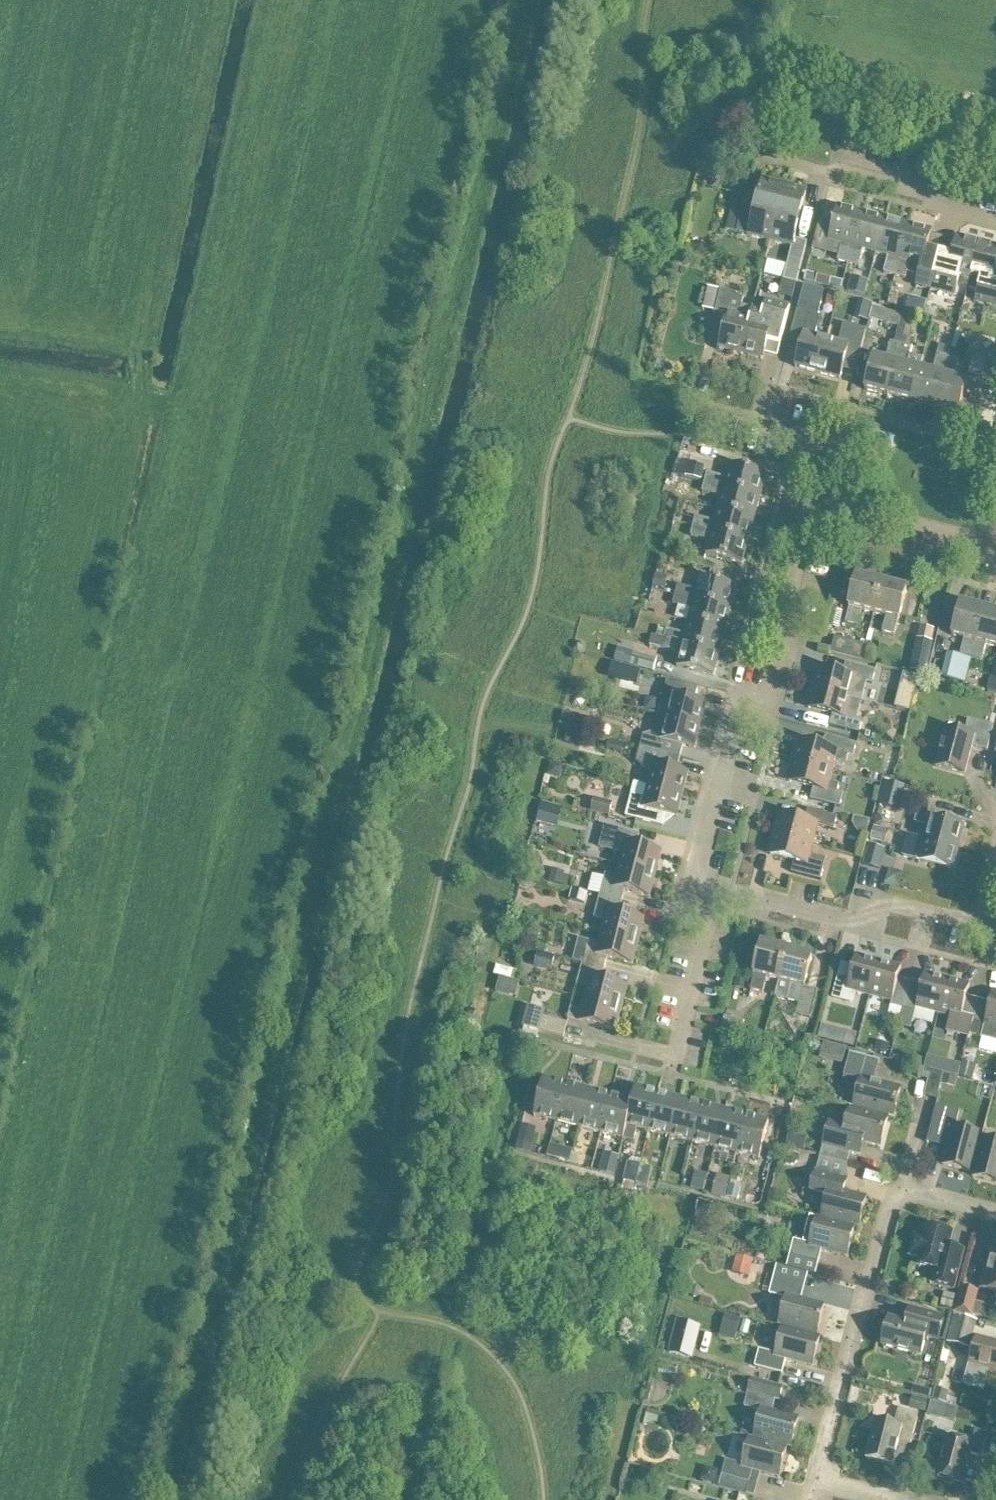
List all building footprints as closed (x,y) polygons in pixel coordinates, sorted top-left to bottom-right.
[(771,244),(785,189),(763,183),(755,216),(743,213),(737,235),(771,244)] [(785,189),(771,244),(793,249),(784,282),(797,286),(807,245),(795,242),(807,194),(785,189)] [(848,266),(862,215),(838,209),(833,228),(822,225),(815,252),(827,255),(830,244),(842,247),(838,263),(848,266)] [(876,256),(885,221),(862,215),(848,266),(860,269),(864,253),(876,256)] [(895,278),(909,227),(885,221),(876,256),(889,259),(885,276),(895,278)] [(931,292),(940,256),(928,253),(932,234),(909,227),(895,278),(906,281),(908,275),(920,278),(917,288),(931,292)] [(971,280),(980,246),(958,240),(953,259),(940,256),(931,292),(954,298),(960,277),(971,280)] [(971,280),(973,280),(970,293),(978,295),(976,304),(995,309),(995,272),(995,250),(980,246),(971,280)] [(856,277),(852,292),(870,297),(874,281),(856,277)] [(791,339),(803,342),(796,369),(818,375),(827,342),(815,339),(820,320),(818,320),(825,294),(805,288),(791,339)] [(741,356),(753,310),(752,311),(742,308),(745,299),(709,289),(703,311),(728,318),(719,351),(741,356)] [(838,297),(829,295),(826,308),(835,310),(838,297)] [(928,314),(931,301),(913,297),(910,310),(928,314)] [(764,313),(753,310),(741,356),(763,362),(767,346),(781,349),(790,310),(766,304),(764,313)] [(892,315),(872,310),(869,322),(888,327),(892,315)] [(827,342),(818,375),(841,381),(848,353),(860,356),(867,332),(844,326),(839,345),(827,342)] [(912,404),(920,371),(923,361),(910,358),(915,342),(904,339),(902,347),(889,398),(912,404)] [(889,398),(902,347),(901,347),(894,344),(891,344),(886,362),(873,359),(865,392),(889,398)] [(935,410),(949,359),(938,356),(933,375),(920,371),(912,404),(935,410)] [(949,359),(935,410),(959,416),(968,384),(955,380),(959,362),(949,359)] [(981,380),(985,364),(972,360),(968,377),(981,380)] [(702,482),(706,469),(690,464),(686,478),(702,482)] [(704,485),(760,499),(766,477),(729,467),(726,480),(707,475),(704,485)] [(754,521),(760,499),(704,485),(702,495),(721,500),(717,512),(754,521)] [(749,543),(754,521),(717,512),(714,524),(696,519),(693,529),(749,543)] [(743,566),(749,543),(693,529),(691,539),(709,544),(706,557),(743,566)] [(874,616),(883,582),(872,580),(872,582),(857,578),(849,609),(850,609),(846,625),(858,628),(862,613),(874,616)] [(676,598),(731,612),(737,589),(700,580),(697,593),(678,588),(676,598)] [(883,582),(874,616),(886,619),(882,634),(894,638),(898,622),(899,622),(907,591),(893,588),(894,585),(883,582)] [(726,634),(731,612),(676,598),(673,607),(692,612),(689,625),(726,634)] [(971,662),(984,611),(960,605),(952,638),(965,641),(960,659),(971,662)] [(984,611),(971,662),(982,665),(986,647),(995,649),(995,614),(984,611)] [(720,656),(726,634),(689,625),(686,637),(667,632),(664,642),(720,656)] [(932,644),(935,633),(921,630),(918,641),(912,640),(911,644),(916,645),(910,673),(927,676),(933,645),(932,644)] [(714,679),(720,656),(664,642),(652,639),(650,648),(680,656),(677,669),(714,679)] [(862,664),(866,648),(835,640),(831,656),(862,664)] [(658,661),(634,654),(631,668),(654,674),(658,661)] [(813,690),(863,703),(867,685),(873,686),(876,673),(847,665),(843,677),(819,670),(813,690)] [(667,683),(658,718),(666,720),(701,729),(707,706),(696,703),(699,691),(667,683)] [(858,722),(863,703),(813,690),(808,710),(833,716),(830,728),(859,736),(863,723),(858,722)] [(910,714),(914,697),(899,693),(895,710),(910,714)] [(701,729),(666,720),(658,718),(654,734),(643,738),(640,750),(681,760),(684,748),(695,751),(701,729)] [(987,753),(993,729),(968,723),(965,736),(945,731),(936,769),(965,776),(972,749),(987,753)] [(582,736),(570,732),(566,745),(579,748),(582,736)] [(794,763),(831,773),(833,763),(847,766),(849,758),(853,759),(857,746),(827,738),(824,750),(799,744),(794,763)] [(625,746),(609,742),(607,752),(623,756),(625,746)] [(886,747),(882,763),(895,766),(899,750),(886,747)] [(678,772),(681,760),(640,750),(636,765),(652,775),(649,788),(683,797),(689,775),(678,772)] [(828,784),(831,773),(794,763),(789,783),(814,790),(811,802),(840,809),(844,796),(837,795),(840,787),(828,784)] [(555,777),(571,778),(572,767),(555,766),(555,777)] [(880,779),(871,776),(869,783),(878,786),(880,779)] [(900,813),(906,789),(885,784),(879,808),(900,813)] [(649,788),(635,785),(626,819),(663,829),(675,819),(677,820),(683,797),(649,788)] [(563,810),(542,805),(537,826),(557,831),(563,810)] [(775,837),(811,846),(816,828),(834,832),(837,819),(808,811),(805,823),(780,817),(775,837)] [(959,850),(964,829),(917,817),(915,825),(929,828),(925,842),(959,850)] [(889,833),(874,829),(870,843),(885,847),(889,833)] [(619,867),(656,877),(662,854),(637,848),(640,837),(618,831),(612,853),(622,856),(619,867)] [(809,857),(811,846),(775,837),(770,856),(795,863),(791,875),(821,883),(826,862),(809,857)] [(925,842),(913,839),(908,837),(902,858),(953,872),(959,850),(925,842)] [(880,870),(886,851),(868,846),(863,865),(880,870)] [(651,900),(656,877),(619,867),(616,879),(606,876),(601,898),(623,904),(625,893),(651,900)] [(555,883),(572,885),(574,874),(557,872),(555,883)] [(620,915),(623,904),(601,898),(595,920),(605,923),(602,934),(639,944),(645,921),(620,915)] [(633,966),(639,944),(602,934),(599,946),(589,943),(586,952),(576,950),(573,963),(582,966),(605,971),(608,960),(633,966)] [(779,983),(788,950),(777,947),(776,949),(762,945),(754,976),(755,977),(751,992),(763,995),(767,980),(779,983)] [(788,950),(779,983),(775,1000),(799,1006),(797,1017),(811,1021),(818,993),(804,990),(813,959),(798,955),(799,953),(788,950)] [(551,974),(555,959),(538,954),(534,969),(551,974)] [(856,995),(870,999),(879,964),(857,958),(854,969),(842,966),(833,1001),(853,1006),(856,995)] [(903,1012),(911,984),(899,981),(902,970),(879,964),(870,999),(892,1004),(891,1008),(903,1012)] [(605,971),(582,966),(579,979),(577,987),(588,990),(585,1001),(592,1003),(622,1011),(628,988),(602,982),(605,971)] [(939,1017),(948,982),(925,976),(922,987),(911,984),(903,1012),(915,1015),(917,1011),(939,1017)] [(972,1030),(979,1002),(967,999),(970,988),(948,982),(939,1017),(950,1019),(946,1034),(969,1041),(970,1036),(972,1029),(972,1030)] [(994,994),(991,1005),(979,1002),(972,1030),(972,1029),(970,1036),(982,1039),(981,1040),(995,1044),(995,995),(994,994)] [(616,1034),(622,1011),(585,1001),(582,1013),(571,1010),(568,1021),(616,1034)] [(565,1038),(568,1026),(549,1021),(545,1015),(546,1013),(528,1009),(522,1030),(525,1031),(523,1038),(536,1041),(538,1034),(564,1040),(563,1044),(582,1048),(583,1042),(565,1038)] [(744,1024),(725,1019),(722,1031),(741,1036),(744,1024)] [(854,1050),(858,1036),(845,1033),(842,1047),(854,1050)] [(828,1044),(824,1058),(848,1064),(852,1050),(828,1044)] [(894,1120),(901,1091),(876,1084),(882,1064),(851,1056),(843,1086),(859,1091),(854,1110),(894,1120)] [(976,1067),(963,1064),(959,1080),(972,1083),(976,1067)] [(944,1076),(941,1086),(954,1090),(957,1079),(944,1075),(944,1076)] [(557,1125),(567,1087),(544,1082),(535,1119),(557,1125)] [(579,1130),(589,1093),(567,1087),(557,1125),(579,1130)] [(649,1134),(659,1096),(636,1091),(633,1104),(624,1142),(634,1144),(637,1131),(649,1134)] [(601,1136),(611,1099),(589,1093),(579,1130),(601,1136)] [(671,1139),(681,1102),(659,1096),(649,1134),(671,1139)] [(633,1104),(611,1099),(601,1136),(605,1137),(624,1142),(633,1104)] [(693,1145),(703,1108),(681,1102),(671,1139),(693,1145)] [(715,1150),(725,1113),(703,1108),(693,1145),(715,1150)] [(823,1149),(820,1159),(859,1169),(865,1145),(881,1149),(888,1120),(851,1110),(846,1128),(829,1124),(822,1148),(823,1149)] [(972,1174),(982,1137),(956,1130),(960,1114),(945,1110),(938,1137),(950,1140),(943,1167),(972,1174)] [(738,1156),(747,1119),(725,1113),(715,1150),(738,1156)] [(747,1119),(738,1156),(760,1162),(770,1125),(747,1119)] [(533,1148),(536,1131),(522,1128),(518,1145),(533,1148)] [(983,1141),(973,1179),(995,1185),(995,1145),(983,1141)] [(551,1156),(572,1164),(577,1151),(556,1143),(551,1156)] [(604,1156),(599,1176),(614,1180),(619,1160),(604,1156)] [(640,1168),(636,1186),(649,1190),(653,1171),(640,1168)] [(848,1182),(816,1173),(811,1196),(827,1200),(822,1219),(860,1228),(867,1199),(845,1194),(848,1182)] [(718,1195),(733,1198),(737,1177),(722,1174),(718,1195)] [(848,1259),(855,1230),(810,1218),(803,1245),(794,1242),(790,1257),(792,1258),(789,1270),(812,1276),(815,1264),(818,1264),(821,1252),(848,1259)] [(930,1286),(954,1292),(964,1253),(950,1249),(953,1235),(928,1229),(925,1239),(914,1236),(909,1259),(919,1262),(918,1268),(934,1272),(930,1286)] [(989,1272),(985,1271),(980,1290),(995,1294),(995,1246),(989,1272)] [(755,1261),(737,1257),(732,1275),(750,1279),(755,1261)] [(817,1337),(825,1308),(798,1301),(802,1286),(774,1279),(770,1297),(786,1301),(779,1327),(817,1337)] [(700,1299),(702,1292),(698,1288),(691,1289),(689,1296),(694,1300),(700,1299)] [(972,1318),(978,1294),(962,1289),(956,1314),(972,1318)] [(938,1342),(944,1319),(909,1310),(905,1325),(889,1321),(882,1348),(921,1358),(926,1339),(938,1342)] [(741,1321),(725,1317),(723,1328),(739,1331),(741,1321)] [(967,1350),(974,1322),(955,1317),(947,1345),(967,1350)] [(678,1323),(670,1354),(689,1359),(697,1328),(678,1323)] [(813,1369),(820,1340),(783,1330),(776,1356),(760,1352),(755,1369),(782,1376),(786,1362),(813,1369)] [(965,1387),(982,1391),(987,1375),(995,1377),(995,1345),(977,1340),(970,1367),(965,1387)] [(780,1403),(783,1390),(752,1382),(745,1409),(761,1413),(754,1439),(791,1449),(799,1420),(773,1413),(776,1402),(780,1403)] [(948,1394),(934,1391),(931,1402),(945,1406),(948,1394)] [(924,1414),(928,1402),(911,1398),(908,1410),(924,1414)] [(925,1418),(937,1421),(940,1407),(929,1404),(925,1418)] [(911,1446),(918,1421),(898,1416),(895,1428),(876,1423),(866,1461),(893,1467),(899,1443),(911,1446)] [(982,1459),(988,1436),(976,1432),(972,1446),(947,1440),(937,1479),(962,1485),(970,1456),(982,1459)] [(779,1479),(787,1450),(749,1440),(743,1467),(726,1462),(722,1477),(749,1485),(753,1472),(779,1479)]
